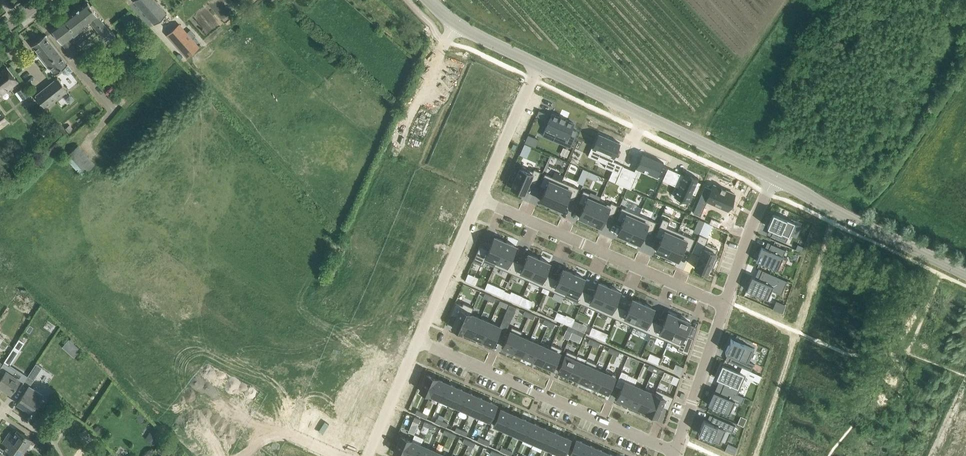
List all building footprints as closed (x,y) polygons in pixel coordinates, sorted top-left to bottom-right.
[(154,24),(167,13),(155,0),(134,0),(154,24)] [(88,2),(52,30),(63,43),(91,21),(103,37),(107,42),(115,36),(111,31),(88,2)] [(179,24),(170,33),(178,42),(184,49),(189,55),(199,47),(192,38),(187,32),(179,24)] [(190,30),(187,32),(192,38),(195,35),(190,30)] [(44,35),(33,44),(32,45),(55,74),(60,70),(64,74),(69,74),(74,71),(45,35),(44,35)] [(70,41),(64,45),(73,55),(78,50),(70,41)] [(133,60),(127,51),(118,58),(125,67),(133,60)] [(7,66),(0,71),(0,95),(18,82),(7,66)] [(58,77),(35,96),(45,109),(69,90),(58,77)] [(17,91),(22,99),(28,96),(23,88),(17,91)] [(54,117),(59,113),(59,109),(57,106),(53,106),(50,108),(50,112),(54,117)] [(0,110),(0,127),(8,121),(0,110)] [(552,113),(545,129),(556,133),(553,140),(571,148),(578,131),(572,129),(572,127),(574,123),(565,119),(566,118),(565,118),(565,119),(561,118),(561,116),(560,117),(552,113)] [(593,147),(593,148),(601,151),(598,157),(607,161),(606,164),(605,167),(612,170),(608,179),(615,182),(623,165),(623,166),(623,165),(613,161),(612,160),(613,157),(614,156),(618,147),(620,142),(617,141),(608,137),(608,136),(608,137),(599,133),(597,138),(593,147)] [(77,146),(68,155),(85,174),(94,165),(77,146)] [(623,165),(615,182),(631,189),(632,187),(629,186),(634,176),(636,177),(640,169),(657,177),(658,176),(660,171),(660,170),(662,166),(664,162),(653,158),(652,159),(644,156),(645,154),(642,153),(641,157),(635,171),(623,166),(623,165)] [(514,181),(511,188),(524,193),(529,181),(535,184),(541,171),(534,168),(533,171),(521,165),(518,173),(515,172),(512,179),(514,181)] [(668,169),(663,180),(664,180),(668,182),(673,170),(669,168),(668,168),(668,169)] [(679,173),(674,185),(678,187),(674,196),(675,196),(676,196),(676,195),(688,200),(687,201),(687,202),(688,202),(692,193),(695,194),(700,183),(701,182),(697,181),(699,178),(698,178),(697,178),(686,173),(686,172),(685,172),(684,175),(679,173)] [(545,173),(539,185),(546,188),(540,200),(551,205),(562,181),(545,173)] [(562,181),(551,205),(563,210),(568,198),(574,201),(579,188),(562,181)] [(705,186),(698,204),(706,207),(707,203),(731,213),(739,195),(714,184),(712,189),(705,186)] [(583,190),(578,202),(584,205),(579,217),(590,222),(599,202),(598,202),(588,197),(590,193),(583,190)] [(599,202),(590,222),(601,226),(606,215),(613,217),(618,205),(611,202),(610,204),(599,199),(598,202),(599,202)] [(622,207),(616,219),(623,222),(617,234),(629,238),(639,214),(622,207)] [(773,213),(767,226),(770,228),(774,229),(771,235),(786,242),(794,222),(773,213)] [(639,214),(629,238),(640,243),(645,231),(651,234),(656,222),(639,214)] [(663,218),(655,236),(661,238),(656,250),(667,255),(678,231),(667,226),(670,221),(663,218)] [(678,231),(667,255),(678,260),(683,248),(690,251),(695,239),(678,231)] [(699,234),(692,252),(700,255),(695,267),(707,273),(710,266),(713,267),(716,259),(714,258),(718,248),(706,243),(708,238),(699,234)] [(480,245),(473,260),(483,265),(484,261),(495,266),(505,241),(494,236),(489,248),(480,245)] [(505,241),(495,266),(512,273),(517,261),(511,258),(516,246),(505,241)] [(762,247),(756,260),(782,271),(787,258),(783,256),(786,250),(771,243),(768,250),(765,248),(762,247)] [(517,261),(512,273),(529,281),(539,258),(528,253),(524,264),(517,261)] [(539,258),(529,281),(547,288),(552,276),(546,273),(550,263),(539,258)] [(552,276),(547,288),(564,296),(574,273),(563,269),(558,279),(552,276)] [(752,276),(746,289),(767,299),(771,290),(781,294),(787,281),(763,270),(759,279),(755,277),(752,276)] [(574,273),(564,296),(575,300),(581,303),(587,291),(581,288),(585,278),(574,273)] [(587,291),(581,303),(599,311),(609,287),(598,282),(593,294),(587,291)] [(609,287),(599,311),(616,318),(622,306),(615,303),(620,291),(609,287)] [(622,306),(616,318),(634,326),(643,304),(632,299),(628,309),(622,306)] [(455,301),(450,314),(457,317),(452,327),(463,332),(471,313),(471,314),(474,307),(463,302),(462,304),(455,301)] [(490,322),(482,340),(493,345),(500,329),(506,332),(517,307),(509,304),(500,326),(490,322)] [(643,304),(634,326),(651,334),(656,321),(650,318),(654,308),(643,304)] [(656,321),(651,334),(668,341),(679,317),(668,312),(663,324),(656,321)] [(471,313),(463,332),(473,336),(480,318),(471,314),(471,313)] [(679,317),(668,341),(679,346),(677,349),(688,354),(694,337),(685,334),(690,322),(679,317)] [(480,318),(473,336),(482,340),(490,322),(480,318)] [(512,326),(503,347),(513,351),(520,335),(521,335),(523,331),(512,326)] [(592,327),(589,334),(596,337),(599,330),(592,327)] [(520,335),(513,351),(523,355),(530,339),(521,335),(520,335)] [(63,345),(76,356),(82,348),(70,337),(63,345)] [(731,338),(725,352),(728,353),(732,355),(729,361),(751,370),(754,363),(749,361),(755,349),(731,338)] [(3,363),(9,367),(18,352),(18,351),(24,342),(19,339),(3,363)] [(530,339),(523,355),(533,360),(540,344),(530,339)] [(540,344),(533,360),(543,364),(551,346),(550,346),(540,341),(540,344)] [(551,346),(543,364),(553,369),(562,348),(551,343),(550,346),(551,346)] [(567,350),(558,371),(568,375),(575,359),(576,359),(578,355),(567,350)] [(575,359),(568,375),(578,379),(585,363),(576,359),(575,359)] [(585,363),(578,379),(588,384),(596,365),(596,366),(597,363),(587,359),(585,363)] [(30,386),(42,367),(36,363),(20,389),(25,392),(18,403),(31,412),(42,394),(30,386)] [(676,364),(673,370),(681,374),(683,368),(676,364)] [(596,365),(588,384),(598,388),(606,370),(596,366),(596,365)] [(722,365),(716,378),(720,379),(725,382),(723,388),(738,394),(746,375),(722,365)] [(606,370),(598,388),(608,392),(616,374),(606,370)] [(20,389),(24,382),(6,371),(0,380),(0,386),(11,393),(15,386),(20,389)] [(427,374),(420,390),(430,395),(437,378),(427,374)] [(437,378),(430,395),(440,399),(447,383),(437,378)] [(624,380),(617,399),(627,403),(635,385),(624,380)] [(447,383),(440,399),(450,403),(457,387),(447,383)] [(635,385),(627,403),(637,407),(645,389),(644,389),(635,385)] [(457,387),(450,403),(460,407),(467,391),(457,387)] [(645,389),(637,407),(647,412),(656,391),(655,391),(645,387),(644,389),(645,389)] [(713,391),(708,404),(729,413),(734,401),(742,404),(745,397),(738,394),(723,388),(720,394),(714,391),(713,391)] [(656,391),(647,412),(657,416),(662,406),(668,409),(674,396),(656,389),(655,391),(656,391)] [(467,391),(460,407),(470,412),(477,396),(467,391)] [(477,396),(470,412),(480,416),(487,400),(477,396)] [(487,400),(480,416),(490,421),(497,405),(487,400)] [(500,408),(494,424),(504,429),(511,413),(500,408)] [(956,425),(965,429),(965,410),(963,408),(956,425)] [(511,413),(504,429),(514,433),(521,417),(511,413)] [(701,426),(698,433),(719,442),(725,429),(732,432),(735,425),(713,416),(711,422),(707,420),(704,419),(701,426)] [(521,417),(514,433),(524,438),(531,422),(521,417)] [(531,422),(524,438),(534,442),(541,426),(531,422)] [(949,443),(965,449),(965,429),(956,425),(949,442),(949,443)] [(152,426),(149,432),(158,438),(161,432),(152,426)] [(541,426),(534,442),(543,446),(550,430),(541,426)] [(10,433),(7,438),(25,450),(31,439),(17,430),(14,435),(10,433)] [(550,430),(543,446),(553,451),(560,434),(550,430)] [(560,434),(553,451),(564,455),(571,439),(560,434)] [(47,450),(51,443),(37,435),(33,441),(47,450)] [(394,452),(404,455),(411,440),(401,436),(394,452)] [(4,450),(12,455),(20,455),(25,450),(7,438),(4,443),(7,445),(4,450)] [(569,455),(571,455),(581,455),(586,443),(576,439),(569,455)] [(404,455),(416,455),(421,444),(411,440),(404,455)] [(581,455),(593,455),(596,448),(586,443),(581,455)] [(949,443),(944,455),(965,455),(965,449),(949,443)] [(416,455),(428,455),(431,449),(421,444),(416,455)] [(593,455),(604,455),(606,452),(596,448),(593,455)]
